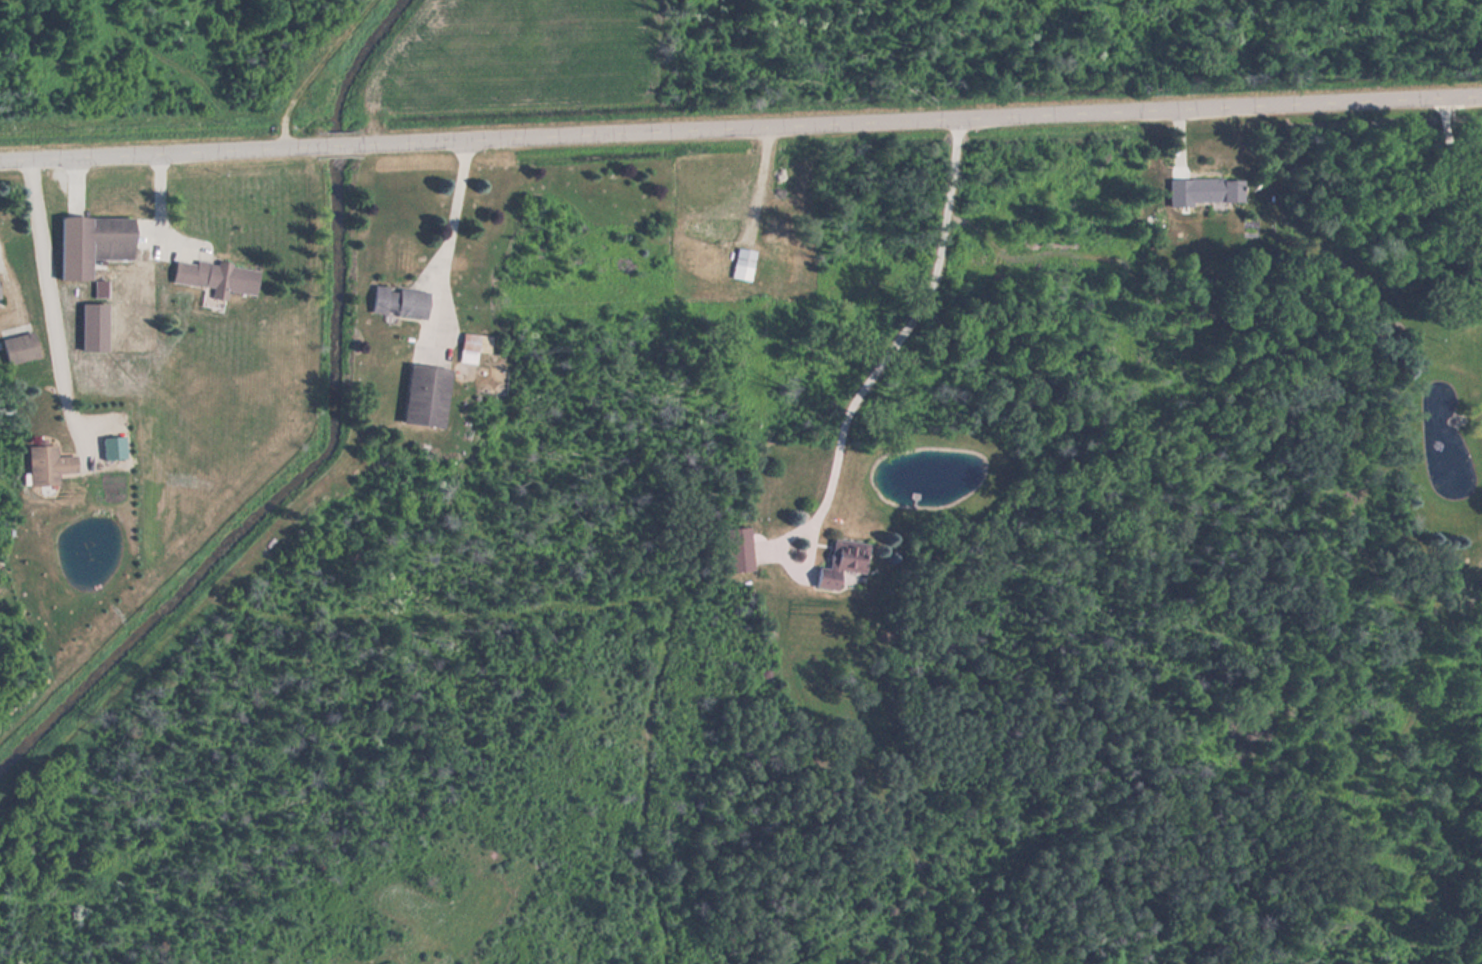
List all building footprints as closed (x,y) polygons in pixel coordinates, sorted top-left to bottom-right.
[(1184,176),(1185,200),(1237,199),(1237,176),(1184,176)] [(54,278),(89,279),(89,259),(130,260),(131,217),(55,216),(54,278)] [(755,249),(749,278),(730,274),(735,246),(755,249)] [(256,268),(172,257),(169,282),(210,287),(208,298),(223,299),(224,290),(252,293),(256,268)] [(427,291),(424,317),(367,309),(371,282),(386,284),(386,289),(396,291),(396,287),(427,291)] [(35,356),(28,331),(0,338),(0,362),(1,365),(35,356)] [(461,332),(458,360),(475,362),(477,351),(488,353),(490,335),(461,332)] [(447,367),(438,427),(397,421),(406,361),(447,367)] [(25,445),(26,485),(55,484),(55,473),(73,472),(72,455),(53,456),(53,444),(25,445)] [(828,536),(823,565),(813,563),(810,583),(833,587),(836,566),(862,571),(866,542),(828,536)] [(748,539),(750,568),(722,570),(719,542),(748,539)]
